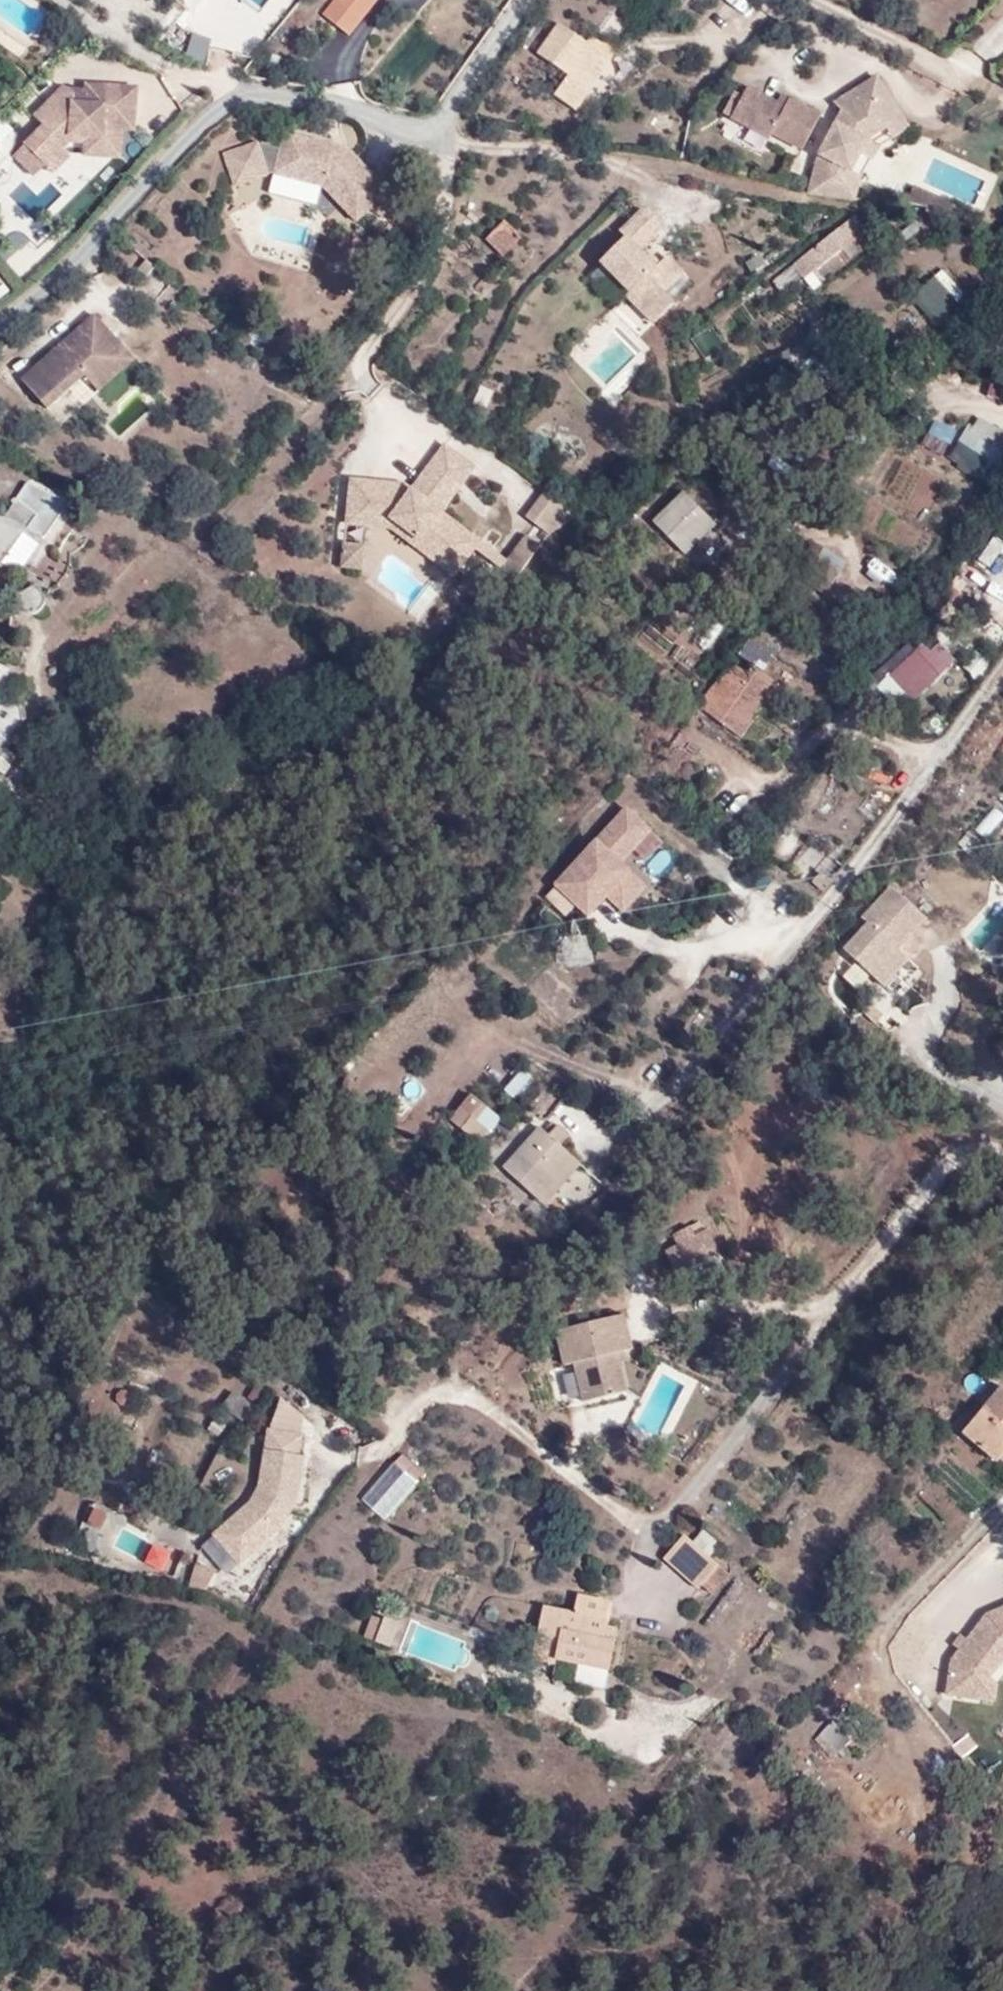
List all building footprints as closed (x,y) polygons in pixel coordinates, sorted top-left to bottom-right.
[(323,16),(348,36),(376,0),(336,0),(323,16)] [(588,44),(559,24),(538,55),(568,78),(556,97),(576,111),(597,81),(611,60),(588,44)] [(616,52),(593,37),(588,44),(611,60),(616,52)] [(628,72),(611,60),(597,81),(614,93),(628,72)] [(889,126),(885,120),(900,111),(878,75),(834,102),(842,110),(836,121),(827,116),(784,94),(780,102),(748,87),(733,117),(764,133),(767,128),(798,144),(819,155),(808,194),(856,202),(860,179),(850,172),(872,136),(889,126)] [(65,86),(35,116),(43,124),(23,143),(24,144),(12,156),(32,177),(45,164),(53,172),(69,157),(63,151),(70,142),(82,143),(84,143),(84,156),(120,156),(121,130),(134,130),(138,87),(84,82),(83,88),(65,86)] [(834,102),(827,116),(836,121),(842,110),(834,102)] [(881,145),(910,127),(904,117),(900,111),(885,120),(889,126),(872,136),(881,145)] [(11,126),(0,115),(0,137),(11,126)] [(764,133),(796,149),(798,144),(767,128),(764,133)] [(389,188),(346,144),(287,129),(275,173),(323,184),(356,219),(389,188)] [(860,179),(881,145),(872,136),(850,172),(860,179)] [(943,220),(949,207),(913,190),(907,203),(943,220)] [(621,230),(626,235),(600,262),(629,292),(626,295),(653,322),(673,302),(663,292),(683,272),(668,256),(657,266),(655,263),(649,257),(640,249),(661,228),(642,209),(621,230)] [(840,250),(838,247),(853,236),(864,227),(856,216),(783,274),(793,287),(808,274),(840,250)] [(486,240),(503,258),(522,238),(504,221),(486,240)] [(864,231),(854,239),(853,236),(838,247),(840,250),(808,274),(825,282),(873,243),(864,231)] [(658,260),(652,254),(649,257),(655,263),(658,260)] [(942,305),(960,288),(943,270),(924,286),(942,305)] [(133,361),(93,315),(20,379),(46,407),(83,373),(98,389),(133,361)] [(1002,440),(1002,430),(972,412),(947,454),(982,475),(1002,440)] [(427,499),(413,488),(405,483),(371,479),(367,517),(396,519),(421,538),(416,545),(455,573),(481,539),(443,511),(475,466),(447,445),(425,473),(439,484),(427,499)] [(425,473),(413,488),(427,499),(439,484),(425,473)] [(366,524),(391,526),(416,545),(421,538),(396,519),(367,517),(371,479),(352,477),(347,522),(366,524)] [(676,555),(710,519),(681,493),(648,529),(676,555)] [(550,548),(574,516),(546,495),(522,526),(550,548)] [(7,557),(10,558),(12,554),(11,553),(37,515),(21,503),(14,503),(4,518),(0,518),(0,568),(7,557)] [(519,531),(505,559),(525,568),(538,541),(519,531)] [(972,559),(986,569),(1002,545),(1002,539),(992,531),(972,559)] [(364,543),(346,541),(343,566),(361,567),(364,543)] [(40,611),(45,604),(46,597),(44,592),(36,585),(9,599),(15,608),(22,612),(33,614),(40,611)] [(888,673),(915,698),(954,655),(927,630),(888,673)] [(731,663),(699,707),(742,739),(778,688),(777,683),(753,666),(746,675),(731,663)] [(650,831),(625,808),(553,885),(587,917),(606,896),(623,912),(624,911),(646,887),(620,864),(650,831)] [(927,918),(892,887),(866,917),(870,921),(844,950),(885,987),(909,961),(898,951),(927,918)] [(500,1081),(507,1097),(535,1085),(528,1069),(500,1081)] [(471,1094),(450,1120),(462,1131),(474,1117),(477,1120),(487,1108),(471,1094)] [(551,1120),(577,1133),(588,1112),(562,1099),(551,1120)] [(462,1131),(479,1145),(490,1131),(477,1120),(474,1117),(462,1131)] [(570,1138),(558,1126),(550,1135),(563,1147),(570,1138)] [(541,1127),(504,1168),(538,1199),(574,1157),(563,1147),(550,1135),(541,1127)] [(582,1165),(574,1157),(538,1199),(545,1206),(582,1165)] [(666,1252),(677,1275),(720,1253),(708,1231),(696,1237),(691,1227),(674,1237),(677,1246),(666,1252)] [(619,1354),(633,1350),(625,1316),(556,1333),(564,1367),(575,1365),(584,1403),(628,1392),(619,1354)] [(263,1392),(255,1387),(244,1402),(233,1395),(218,1415),(236,1429),(263,1392)] [(998,1464),(1002,1458),(1002,1387),(963,1434),(998,1464)] [(291,1428),(298,1406),(276,1399),(269,1421),(291,1428)] [(298,1458),(301,1438),(268,1432),(259,1489),(250,1505),(225,1527),(251,1555),(279,1529),(296,1502),(303,1458),(298,1458)] [(365,1501),(388,1522),(421,1485),(398,1464),(365,1501)] [(239,1565),(251,1555),(225,1527),(214,1537),(239,1565)] [(665,1560),(700,1591),(719,1567),(684,1536),(665,1560)] [(555,1661),(608,1673),(615,1641),(606,1639),(608,1628),(608,1622),(606,1622),(608,1607),(578,1600),(575,1614),(544,1608),(533,1661),(555,1666),(555,1661)] [(986,1612),(966,1638),(958,1648),(950,1658),(945,1695),(985,1699),(989,1677),(1002,1657),(1002,1605),(986,1612)] [(392,1646),(401,1621),(386,1616),(377,1640),(392,1646)] [(410,1622),(401,1652),(463,1672),(472,1642),(410,1622)] [(615,1641),(617,1630),(608,1628),(606,1639),(615,1641)] [(952,1643),(958,1648),(966,1638),(960,1633),(952,1643)] [(995,1684),(989,1677),(985,1699),(993,1700),(995,1684)]
